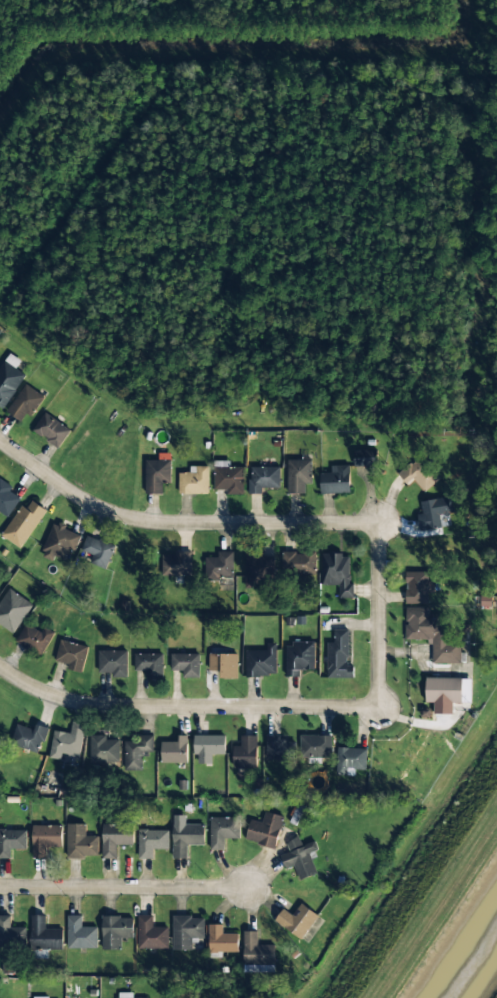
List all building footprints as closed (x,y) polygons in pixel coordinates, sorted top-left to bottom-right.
[(4,409),(25,375),(15,369),(20,361),(9,354),(0,368),(0,406),(4,409)] [(23,424),(43,396),(26,384),(6,412),(23,424)] [(33,431),(59,448),(71,431),(45,412),(33,431)] [(376,450),(353,450),(354,466),(376,466),(376,450)] [(441,480),(424,455),(398,473),(406,485),(414,479),(423,492),(441,480)] [(287,460),(288,494),(305,493),(305,484),(312,484),(311,459),(287,460)] [(171,484),(170,460),(146,460),(146,494),(163,494),(163,484),(171,484)] [(243,495),(244,467),(230,467),(230,461),(214,461),(214,490),(227,490),(227,494),(243,495)] [(350,493),(349,465),(331,466),(331,473),(320,473),(321,494),(350,493)] [(179,494),(209,494),(208,466),(190,467),(190,473),(178,473),(179,494)] [(262,494),(262,488),(279,489),(280,467),(250,467),(250,494),(262,494)] [(10,492),(13,487),(0,479),(0,512),(8,517),(20,499),(10,492)] [(421,501),(423,514),(417,515),(420,531),(441,528),(439,515),(457,513),(454,496),(421,501)] [(20,548),(47,511),(32,501),(27,509),(22,506),(1,535),(20,548)] [(81,534),(53,523),(41,557),(53,561),(55,556),(65,560),(69,549),(74,551),(81,534)] [(93,554),(90,564),(107,569),(114,544),(86,537),(82,551),(93,554)] [(207,557),(207,577),(233,578),(233,552),(218,551),(218,557),(207,557)] [(284,574),(316,571),(315,552),(282,554),(284,574)] [(192,553),(162,553),(163,576),(192,575),(192,553)] [(246,588),(269,587),(268,553),(245,553),(246,588)] [(322,554),(322,586),(339,586),(339,598),(353,598),(353,584),(350,584),(350,554),(322,554)] [(406,604),(428,604),(428,592),(434,592),(434,581),(428,581),(428,572),(405,572),(406,604)] [(13,634),(33,605),(8,588),(0,599),(0,625),(13,634)] [(432,663),(461,664),(461,642),(450,642),(450,625),(441,625),(441,615),(429,615),(429,608),(406,607),(406,640),(432,640),(432,663)] [(42,632),(26,624),(16,642),(42,656),(55,633),(45,627),(42,632)] [(327,679),(353,678),(353,666),(349,666),(348,630),(334,630),(334,643),(326,643),(327,679)] [(84,672),(87,645),(59,642),(56,662),(68,664),(67,670),(84,672)] [(315,643),(286,643),(286,677),(300,677),(300,670),(314,670),(315,643)] [(267,650),(246,650),(246,676),(276,677),(277,644),(267,644),(267,650)] [(99,672),(112,672),(112,677),(127,678),(127,650),(99,650),(99,672)] [(135,670),(146,671),(145,678),(162,679),(163,654),(135,653),(135,670)] [(200,654),(171,654),(171,670),(183,671),(183,678),(199,678),(200,654)] [(237,678),(238,654),(210,654),(209,671),(221,671),(220,678),(237,678)] [(425,702),(471,703),(471,679),(426,678),(425,702)] [(50,759),(61,760),(61,755),(80,758),(85,723),(72,722),(71,733),(53,731),(50,759)] [(40,753),(47,728),(35,724),(33,730),(17,724),(10,744),(40,753)] [(120,740),(106,740),(106,736),(91,735),(90,762),(119,763),(120,740)] [(125,770),(142,770),(142,754),(153,754),(153,735),(138,735),(138,741),(124,742),(125,770)] [(225,755),(225,736),(194,735),(194,755),(198,755),(198,764),(212,764),(212,755),(225,755)] [(162,742),(162,763),(187,763),(187,736),(178,736),(178,742),(162,742)] [(233,746),(234,769),(257,768),(256,736),(240,736),(240,746),(233,746)] [(331,758),(332,736),(301,736),(300,758),(331,758)] [(266,759),(295,760),(295,738),(266,738),(266,759)] [(366,770),(367,748),(337,748),(336,776),(355,776),(355,770),(366,770)] [(283,817),(265,812),(262,823),(250,820),(245,841),(275,849),(283,817)] [(173,858),(187,858),(187,845),(204,845),(205,825),(185,825),(185,816),(173,815),(173,858)] [(210,818),(210,850),(224,850),(224,839),(240,838),(239,817),(210,818)] [(98,836),(86,836),(86,824),(67,824),(67,858),(98,858),(98,836)] [(102,859),(116,859),(117,845),(133,846),(133,825),(103,824),(102,859)] [(62,825),(33,825),(32,858),(46,858),(46,846),(62,846),(62,825)] [(153,859),(153,850),(169,849),(168,827),(138,828),(139,859),(153,859)] [(27,849),(26,829),(0,830),(0,859),(11,858),(10,849),(27,849)] [(317,873),(309,853),(318,849),(315,841),(302,846),(299,837),(286,842),(289,852),(281,855),(286,869),(294,866),(300,880),(317,873)] [(292,915),(283,909),(274,921),(301,940),(318,916),(301,903),(292,915)] [(0,915),(0,946),(26,946),(25,927),(11,928),(11,915),(0,915)] [(63,930),(46,929),(46,916),(32,915),(31,949),(63,950),(63,930)] [(97,927),(81,927),(82,916),(67,915),(67,948),(97,949),(97,927)] [(138,948),(168,949),(168,927),(152,927),(152,915),(138,915),(138,948)] [(172,950),(192,950),(192,938),(204,939),(204,917),(173,916),(172,950)] [(133,938),(132,917),(102,917),(102,950),(121,950),(121,939),(133,938)] [(238,933),(223,933),(222,924),(209,925),(209,953),(238,952),(238,933)] [(258,932),(243,932),(244,973),(275,972),(275,945),(258,945),(258,932)]
